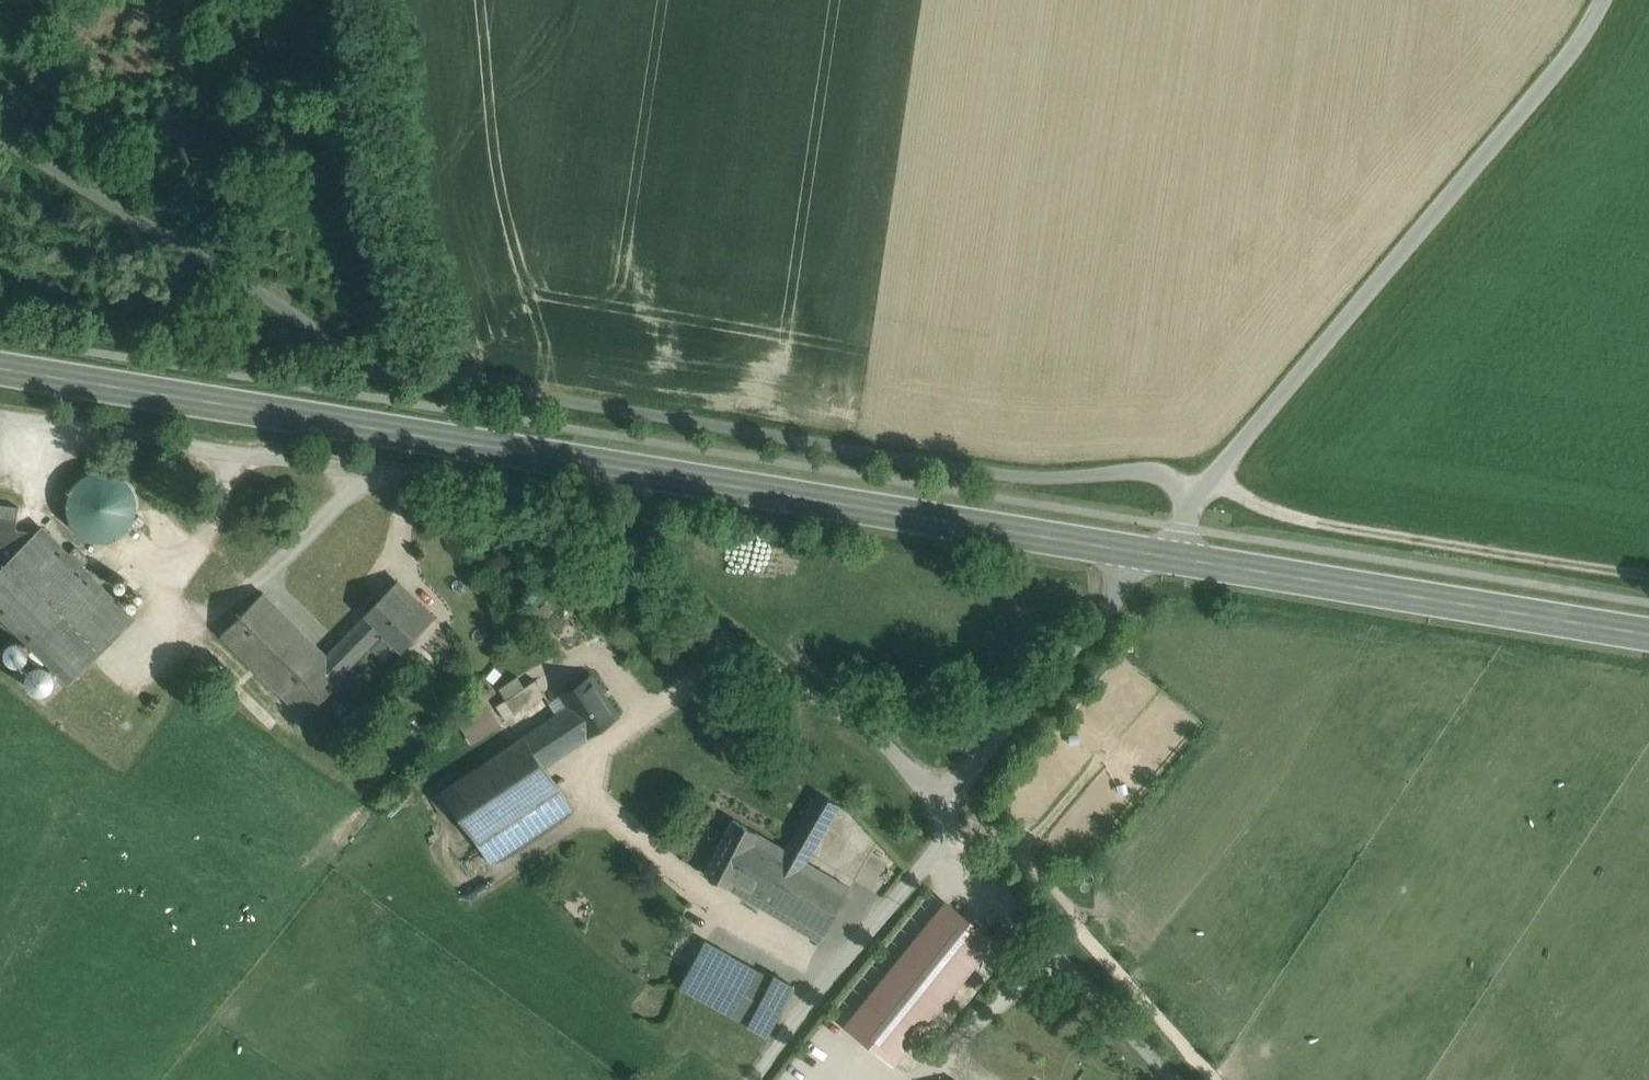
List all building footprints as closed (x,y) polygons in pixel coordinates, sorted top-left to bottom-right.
[(135,518),(138,504),(135,491),(127,479),(116,472),(102,469),(88,472),(77,480),(70,491),(67,505),(70,518),(78,530),(89,537),(103,540),(116,537),(128,529),(135,518)] [(0,504),(0,570),(38,532),(16,529),(19,507),(0,504)] [(43,527),(0,570),(0,613),(69,682),(133,618),(43,527)] [(434,618),(398,582),(367,612),(368,613),(385,630),(403,648),(434,618)] [(569,600),(556,589),(535,615),(548,626),(569,600)] [(331,659),(263,592),(222,634),(305,715),(346,673),(344,671),(331,659)] [(368,613),(344,638),(348,642),(331,659),(344,671),(385,630),(368,613)] [(24,659),(27,652),(24,645),(17,642),(10,645),(8,652),(11,659),(17,662),(24,659)] [(619,715),(593,674),(561,695),(568,705),(568,706),(569,705),(589,735),(619,715)] [(536,679),(525,686),(518,675),(500,688),(507,698),(498,705),(507,719),(546,693),(536,679)] [(483,699),(457,716),(474,742),(499,725),(483,699)] [(559,712),(524,735),(544,764),(545,764),(589,735),(569,705),(568,706),(568,705),(558,712),(559,712)] [(524,735),(443,788),(458,811),(477,840),(560,785),(545,764),(544,764),(524,735)] [(560,785),(477,840),(491,862),(575,807),(560,785)] [(458,811),(443,788),(426,800),(440,822),(458,811)] [(839,804),(818,792),(786,849),(776,843),(747,897),(820,941),(850,887),(806,861),(839,804)] [(758,832),(734,818),(705,873),(729,887),(730,887),(747,897),(776,843),(758,833),(758,832)] [(893,1060),(991,939),(948,904),(850,1025),(893,1060)] [(731,955),(705,942),(693,964),(718,977),(731,955)] [(772,978),(731,955),(718,977),(706,1000),(747,1023),(772,978)] [(718,977),(693,964),(681,987),(706,1000),(718,977)] [(772,978),(747,1023),(769,1034),(795,986),(774,975),(772,978)]
